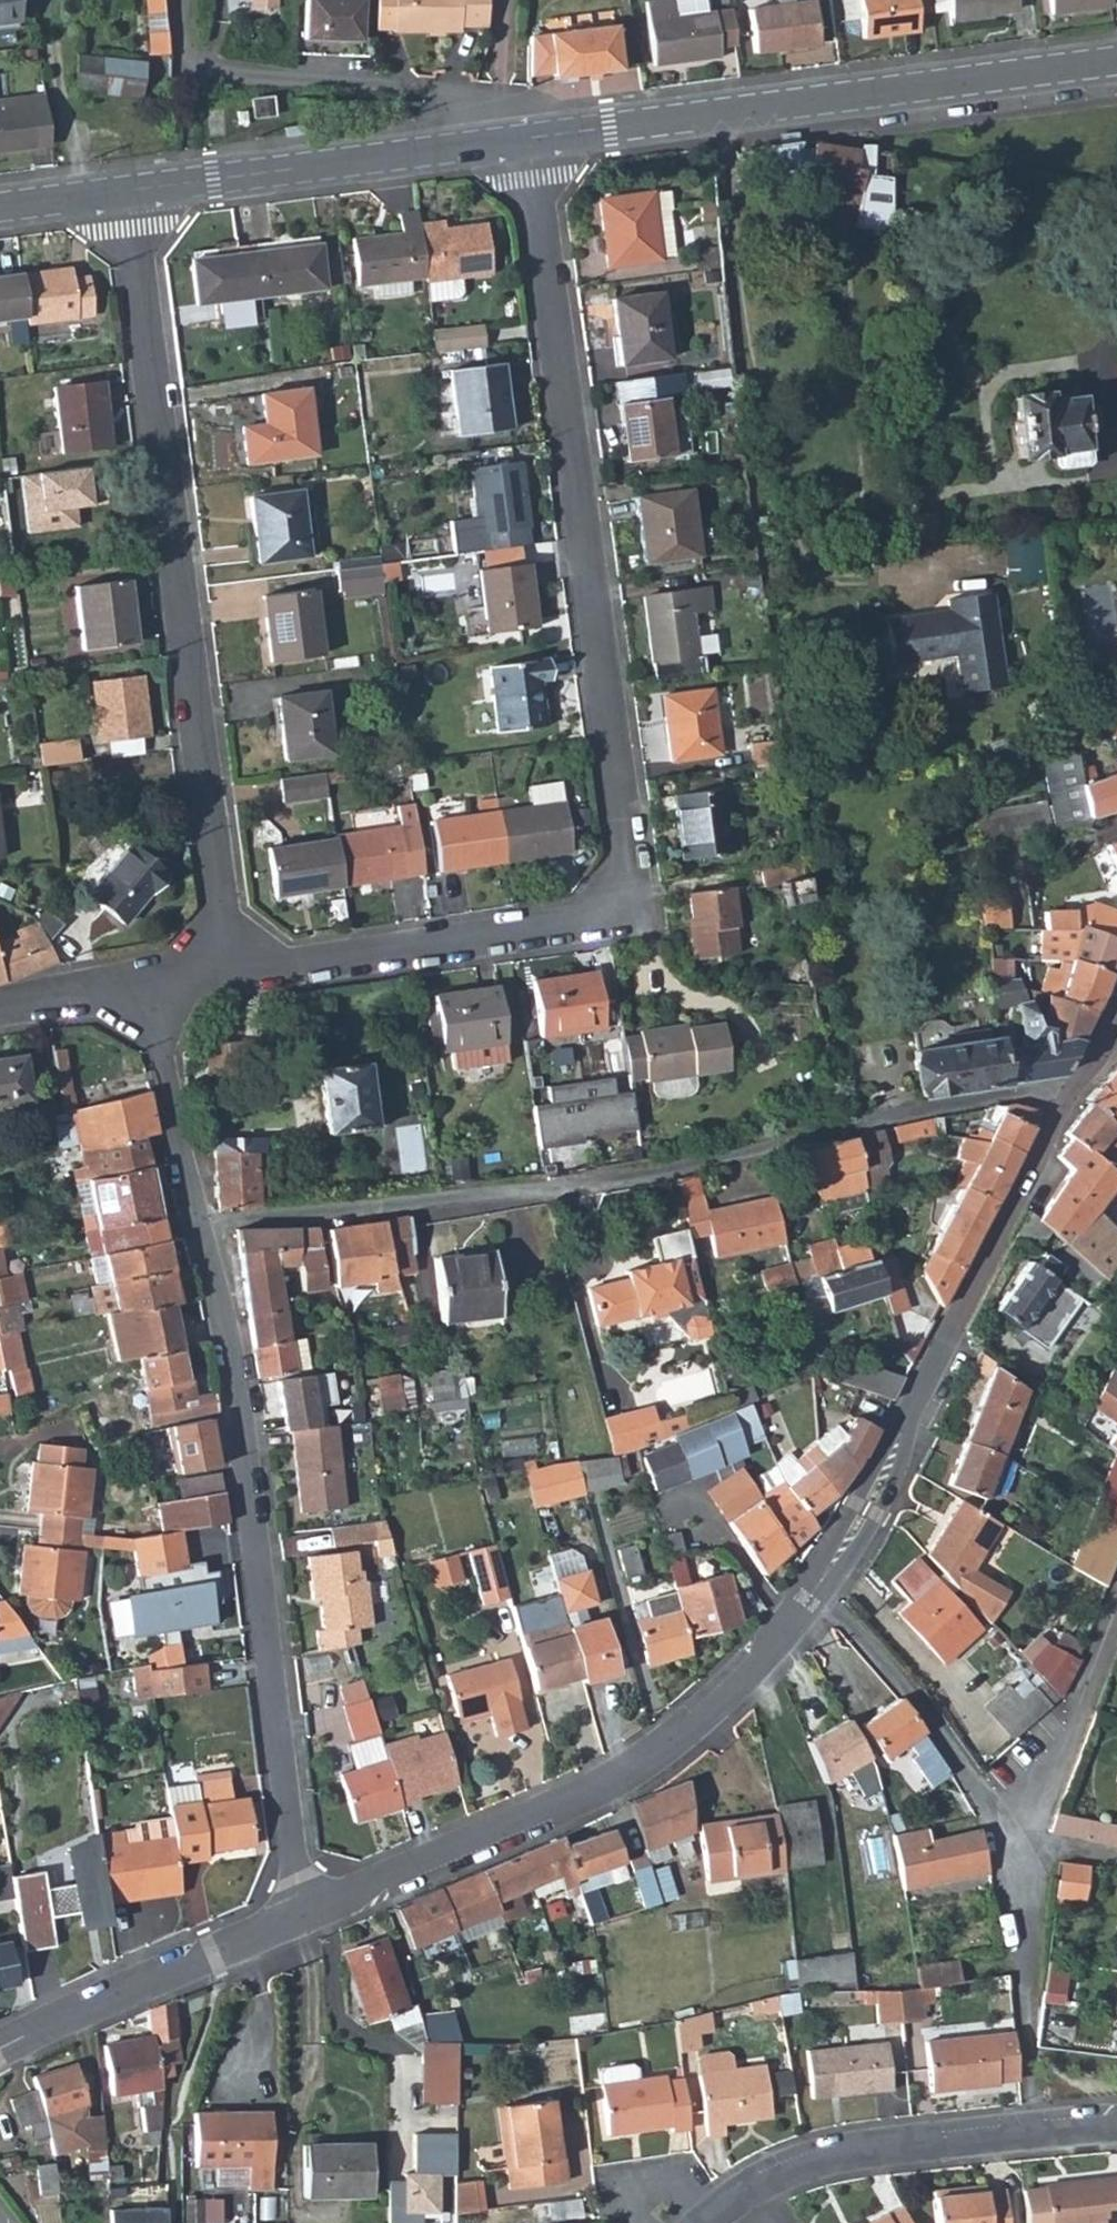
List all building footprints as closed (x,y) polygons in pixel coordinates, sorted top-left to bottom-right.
[(27,22),(24,0),(0,0),(0,25),(27,22)] [(170,58),(169,49),(164,0),(144,0),(150,58),(170,58)] [(301,39),(364,43),(367,0),(304,0),(301,39)] [(395,0),(376,0),(376,31),(394,33),(395,0)] [(486,28),(487,0),(395,0),(394,33),(460,34),(460,27),(486,28)] [(675,1),(678,20),(695,17),(693,0),(682,0),(675,1)] [(780,9),(797,6),(797,0),(786,0),(780,1),(780,9)] [(864,22),(861,0),(842,0),(846,24),(864,22)] [(935,11),(934,0),(861,0),(864,22),(867,40),(889,37),(889,32),(903,30),(904,35),(923,33),(920,14),(935,11)] [(935,11),(935,13),(952,10),(954,22),(1019,12),(1017,0),(934,0),(935,11)] [(1054,16),(1113,6),(1113,0),(1052,0),(1054,16)] [(675,1),(648,5),(658,69),(725,59),(723,49),(738,47),(734,11),(718,14),(695,17),(678,20),(675,1)] [(780,9),(753,13),(759,54),(822,45),(816,3),(797,6),(780,9)] [(619,26),(534,37),(533,78),(558,75),(559,81),(625,72),(619,26)] [(77,54),(73,89),(141,99),(146,64),(77,54)] [(33,148),(50,146),(44,97),(27,99),(33,148)] [(252,119),(274,116),(272,100),(272,98),(249,101),(252,119)] [(33,148),(27,99),(0,102),(0,152),(33,148)] [(769,140),(768,136),(740,140),(741,149),(770,145),(769,140)] [(857,150),(812,143),(807,179),(816,180),(813,200),(857,207),(854,226),(873,229),(873,233),(891,233),(889,179),(871,177),(870,152),(857,150)] [(668,196),(650,199),(660,260),(674,259),(668,213),(671,212),(668,196)] [(600,204),(610,270),(660,263),(660,260),(650,199),(600,204)] [(714,205),(698,207),(700,223),(717,221),(714,205)] [(410,282),(427,280),(421,235),(418,217),(398,220),(400,238),(356,245),(362,289),(376,287),(378,300),(412,296),(410,282)] [(487,225),(421,235),(427,280),(428,287),(430,307),(459,303),(464,297),(462,282),(494,278),(487,225)] [(321,247),(257,256),(262,300),(327,293),(321,247)] [(197,308),(262,300),(257,256),(192,264),(197,308)] [(70,269),(21,277),(26,320),(27,325),(91,316),(87,277),(71,279),(70,269)] [(26,320),(21,277),(0,280),(0,323),(10,322),(17,321),(19,331),(11,332),(12,344),(25,341),(23,320),(26,320)] [(615,302),(625,368),(672,361),(663,296),(615,302)] [(10,322),(11,332),(19,331),(17,321),(10,322)] [(451,331),(453,354),(486,351),(483,327),(451,331)] [(451,331),(434,333),(437,356),(453,354),(451,331)] [(363,345),(353,347),(356,365),(365,364),(363,345)] [(452,373),(461,439),(513,433),(504,366),(452,373)] [(52,390),(60,453),(106,447),(99,383),(52,390)] [(243,429),(248,465),(318,456),(309,389),(262,395),(266,426),(243,429)] [(1041,393),(1010,398),(1020,459),(1050,455),(1052,465),(1057,467),(1082,465),(1080,455),(1085,454),(1082,429),(1090,428),(1095,425),(1093,406),(1088,405),(1078,406),(1077,397),(1043,402),(1041,393)] [(621,402),(628,457),(676,451),(668,395),(621,402)] [(446,519),(453,552),(527,542),(525,526),(527,526),(518,461),(470,467),(476,516),(446,519)] [(639,488),(641,499),(679,494),(677,483),(639,488)] [(248,498),(256,566),(311,559),(301,491),(248,498)] [(638,499),(647,564),(699,557),(691,493),(679,494),(641,499),(638,499)] [(1055,545),(1053,533),(1043,533),(1045,546),(1055,545)] [(393,542),(380,545),(382,561),(395,559),(393,542)] [(742,555),(743,571),(754,570),(752,554),(742,555)] [(347,592),(386,587),(383,568),(383,565),(339,571),(342,592),(347,592)] [(482,575),(489,634),(538,628),(530,569),(482,575)] [(78,583),(86,648),(138,641),(129,576),(78,583)] [(14,596),(12,582),(0,583),(0,598),(14,596)] [(347,599),(387,594),(386,587),(347,592),(347,599)] [(647,599),(655,665),(700,659),(695,615),(714,611),(711,590),(647,599)] [(266,598),(274,663),(323,657),(314,591),(266,598)] [(992,593),(950,599),(952,610),(953,619),(937,621),(936,612),(886,619),(892,662),(942,656),(940,645),(957,643),(958,654),(963,694),(1006,687),(992,593)] [(953,619),(952,610),(936,612),(937,621),(953,619)] [(942,656),(958,654),(957,643),(940,645),(942,656)] [(30,662),(31,673),(45,671),(44,660),(30,662)] [(491,669),(500,735),(549,727),(542,683),(553,682),(550,661),(491,669)] [(93,682),(102,742),(148,736),(141,676),(93,682)] [(669,717),(674,762),(724,756),(715,690),(673,697),(676,716),(669,717)] [(279,699),(288,761),(334,756),(326,693),(279,699)] [(666,699),(669,717),(676,716),(673,697),(666,699)] [(1105,721),(1110,736),(1116,735),(1116,719),(1105,721)] [(75,740),(37,746),(39,768),(78,762),(75,740)] [(749,747),(752,771),(788,766),(784,742),(749,747)] [(1040,756),(1057,830),(1090,824),(1096,816),(1092,814),(1083,783),(1079,769),(1075,754),(1040,756)] [(16,756),(18,773),(34,771),(31,755),(16,756)] [(1092,764),(1079,769),(1083,783),(1097,779),(1092,764)] [(1083,783),(1092,814),(1096,816),(1116,810),(1116,772),(1097,779),(1083,783)] [(48,775),(51,793),(62,792),(60,773),(48,775)] [(327,775),(283,781),(286,804),(330,798),(327,775)] [(511,795),(498,797),(507,863),(573,854),(564,783),(533,787),(535,806),(513,809),(511,795)] [(677,797),(685,860),(735,855),(726,790),(677,797)] [(439,874),(507,863),(498,797),(482,799),(484,814),(432,822),(439,874)] [(974,814),(980,845),(1050,831),(1043,800),(974,814)] [(402,830),(336,839),(336,842),(343,888),(410,879),(402,830)] [(1107,844),(1104,846),(1116,873),(1116,840),(1107,844)] [(276,897),(343,888),(336,842),(271,850),(276,897)] [(128,847),(125,851),(89,896),(124,925),(140,907),(139,905),(149,893),(152,896),(167,878),(132,850),(128,847)] [(782,887),(787,903),(808,898),(802,864),(760,870),(763,890),(782,887)] [(694,933),(697,965),(741,959),(738,934),(742,933),(737,892),(694,898),(699,932),(694,933)] [(1005,893),(977,897),(981,927),(990,925),(990,930),(1011,929),(1005,893)] [(1093,903),(1085,928),(1116,938),(1116,911),(1093,903)] [(1047,912),(1046,929),(1062,929),(1076,929),(1075,925),(1076,911),(1047,912)] [(47,912),(33,920),(36,923),(47,944),(62,925),(47,912)] [(56,962),(47,944),(36,923),(15,934),(19,941),(0,948),(0,985),(56,962)] [(984,936),(990,936),(990,930),(990,925),(981,927),(982,933),(984,936)] [(1116,958),(1116,938),(1085,928),(1075,925),(1076,929),(1062,929),(1054,961),(1070,962),(1110,974),(1116,961),(1116,958)] [(1030,947),(990,945),(990,959),(1007,959),(1015,960),(1030,960),(1030,947)] [(1007,959),(990,959),(991,981),(1008,979),(1007,959)] [(1015,960),(1007,959),(1008,979),(1016,978),(1015,960)] [(1048,996),(1060,1000),(1093,1010),(1102,993),(1110,974),(1070,962),(1068,972),(1048,968),(1042,994),(1048,996)] [(533,983),(540,1038),(602,1028),(595,975),(533,983)] [(1022,1048),(1001,1051),(1007,1083),(1063,1074),(1078,1040),(1070,1039),(1048,1042),(1048,1027),(1036,1025),(1018,978),(1016,978),(1008,979),(991,981),(989,981),(992,1009),(994,1008),(1015,1005),(1022,1048)] [(435,999),(438,1019),(442,1049),(442,1052),(450,1050),(453,1069),(506,1062),(504,1043),(505,1043),(496,989),(435,999)] [(1048,996),(1048,1027),(1048,1042),(1070,1039),(1078,1040),(1093,1010),(1060,1000),(1048,996)] [(431,1051),(442,1049),(438,1019),(427,1021),(431,1051)] [(913,1051),(920,1097),(1007,1083),(1001,1051),(996,1052),(993,1040),(990,1040),(952,1046),(951,1035),(949,1026),(945,1026),(945,1023),(942,1021),(939,1019),(936,1019),(924,1021),(921,1023),(919,1025),(917,1028),(918,1030),(912,1032),(916,1051),(913,1051)] [(639,1030),(646,1079),(652,1078),(691,1073),(725,1068),(720,1023),(679,1028),(678,1024),(639,1030)] [(646,1079),(639,1030),(621,1033),(628,1082),(646,1079)] [(988,1030),(951,1035),(952,1046),(990,1040),(988,1030)] [(61,1115),(73,1111),(62,1040),(49,1042),(61,1115)] [(22,1058),(1,1061),(3,1069),(23,1067),(22,1058)] [(29,1104),(23,1067),(3,1069),(1,1061),(0,1062),(0,1108),(29,1104)] [(1086,1100),(1092,1106),(1116,1131),(1116,1067),(1086,1100)] [(319,1075),(326,1135),(375,1131),(368,1069),(319,1075)] [(693,1085),(691,1073),(652,1078),(654,1092),(662,1099),(686,1095),(693,1085)] [(532,1105),(538,1148),(582,1142),(581,1136),(598,1133),(634,1129),(629,1091),(613,1093),(611,1078),(547,1087),(549,1102),(532,1105)] [(145,1091),(73,1111),(78,1135),(81,1150),(140,1137),(155,1133),(145,1091)] [(966,1133),(966,1139),(985,1141),(989,1136),(1019,1154),(1032,1128),(1038,1110),(1013,1104),(1005,1105),(990,1133),(979,1128),(978,1128),(975,1134),(966,1133)] [(990,1108),(979,1128),(990,1133),(1005,1105),(990,1108)] [(1116,1156),(1116,1131),(1092,1106),(1065,1135),(1070,1140),(1057,1157),(1070,1171),(1037,1220),(1050,1232),(1066,1247),(1103,1281),(1113,1268),(1116,1262),(1116,1207),(1104,1196),(1116,1182),(1116,1175),(1108,1166),(1116,1156)] [(67,1138),(78,1135),(73,1111),(61,1115),(67,1138)] [(899,1144),(934,1135),(931,1119),(887,1129),(889,1137),(896,1135),(899,1144)] [(888,1161),(880,1130),(853,1137),(862,1174),(883,1170),(888,1161)] [(960,1169),(953,1188),(963,1187),(995,1202),(1019,1154),(989,1136),(985,1141),(966,1139),(962,1138),(955,1157),(976,1158),(971,1170),(960,1169)] [(147,1168),(140,1137),(81,1150),(85,1169),(88,1182),(147,1168)] [(836,1197),(865,1190),(862,1174),(853,1137),(801,1149),(810,1184),(836,1197)] [(214,1143),(213,1145),(214,1155),(254,1156),(261,1156),(261,1141),(214,1143)] [(254,1156),(214,1155),(219,1210),(258,1209),(254,1156)] [(952,1167),(960,1169),(971,1170),(976,1158),(955,1157),(952,1167)] [(74,1186),(83,1229),(129,1219),(130,1225),(157,1219),(147,1168),(88,1182),(75,1185),(74,1186)] [(72,1171),(75,1185),(88,1182),(85,1169),(72,1171)] [(709,1213),(700,1173),(694,1173),(676,1179),(684,1214),(687,1225),(690,1238),(710,1234),(716,1258),(784,1241),(773,1197),(738,1206),(739,1212),(711,1219),(709,1213)] [(920,1272),(942,1308),(972,1250),(995,1202),(963,1187),(920,1272)] [(738,1206),(709,1213),(711,1219),(739,1212),(738,1206)] [(1034,1252),(1050,1232),(1037,1220),(1029,1213),(1014,1242),(1034,1252)] [(690,1238),(687,1225),(684,1214),(678,1216),(680,1227),(650,1234),(656,1260),(641,1264),(643,1273),(626,1277),(590,1286),(598,1322),(652,1310),(656,1314),(665,1311),(668,1306),(689,1301),(704,1297),(690,1238)] [(397,1270),(413,1268),(407,1217),(385,1221),(396,1268),(397,1270)] [(83,1229),(89,1256),(163,1243),(157,1219),(130,1225),(129,1219),(83,1229)] [(334,1286),(335,1288),(374,1276),(377,1288),(398,1281),(396,1275),(397,1272),(397,1270),(396,1268),(385,1221),(327,1230),(334,1286)] [(323,1288),(315,1227),(295,1229),(296,1261),(293,1266),(298,1266),(301,1290),(323,1288)] [(10,1247),(6,1228),(0,1228),(0,1249),(10,1247)] [(296,1261),(295,1229),(235,1231),(238,1254),(273,1253),(274,1266),(293,1266),(296,1261)] [(806,1247),(811,1262),(816,1276),(840,1269),(834,1250),(831,1241),(806,1247)] [(834,1250),(840,1269),(867,1261),(863,1241),(834,1250)] [(89,1256),(95,1282),(109,1278),(170,1270),(163,1243),(89,1256)] [(14,1246),(10,1247),(0,1249),(0,1276),(20,1272),(14,1246)] [(1092,1296),(1103,1281),(1066,1247),(1057,1257),(1069,1268),(1064,1274),(1092,1296)] [(872,1253),(874,1260),(883,1257),(882,1251),(872,1253)] [(238,1254),(246,1317),(281,1310),(274,1266),(273,1253),(238,1254)] [(442,1324),(503,1314),(522,1311),(514,1260),(495,1263),(493,1253),(432,1260),(442,1324)] [(1027,1262),(991,1312),(1045,1346),(1079,1298),(1051,1278),(1057,1269),(1039,1257),(1033,1266),(1027,1262)] [(826,1311),(884,1294),(883,1291),(874,1260),(867,1261),(840,1269),(816,1276),(803,1279),(800,1280),(804,1296),(800,1303),(805,1319),(812,1322),(828,1318),(826,1311)] [(811,1262),(790,1267),(793,1282),(800,1280),(803,1279),(816,1276),(811,1262)] [(643,1273),(641,1264),(624,1269),(626,1277),(643,1273)] [(761,1272),(765,1290),(793,1282),(790,1267),(789,1264),(761,1272)] [(109,1278),(115,1309),(170,1304),(176,1303),(170,1270),(109,1278)] [(20,1272),(0,1276),(0,1305),(18,1301),(56,1291),(53,1278),(29,1283),(30,1289),(24,1290),(20,1272)] [(95,1282),(102,1311),(108,1310),(115,1309),(109,1278),(95,1282)] [(900,1287),(883,1291),(884,1294),(889,1313),(907,1307),(900,1287)] [(697,1336),(713,1333),(706,1307),(704,1297),(689,1301),(692,1315),(689,1317),(685,1322),(686,1330),(689,1333),(693,1336),(697,1336)] [(388,1303),(394,1322),(407,1319),(400,1299),(388,1303)] [(18,1301),(0,1305),(0,1332),(19,1329),(23,1328),(18,1301)] [(178,1348),(170,1304),(115,1309),(108,1310),(115,1343),(118,1359),(135,1356),(178,1348)] [(287,1341),(281,1310),(246,1317),(256,1379),(295,1373),(289,1343),(289,1341),(287,1341)] [(904,1337),(919,1351),(934,1322),(917,1313),(904,1337)] [(26,1366),(19,1329),(0,1332),(9,1370),(26,1366)] [(304,1340),(289,1343),(295,1373),(309,1370),(304,1340)] [(149,1423),(216,1415),(214,1396),(190,1401),(178,1348),(135,1356),(147,1414),(142,1416),(144,1421),(147,1420),(149,1423)] [(988,1379),(963,1442),(997,1455),(1015,1412),(1025,1387),(995,1365),(996,1360),(979,1351),(971,1369),(988,1379)] [(851,1358),(837,1383),(891,1403),(902,1385),(851,1358)] [(1088,1406),(1115,1427),(1105,1444),(1116,1453),(1116,1374),(1109,1368),(1088,1406)] [(9,1372),(14,1395),(31,1391),(26,1369),(9,1372)] [(433,1415),(467,1411),(465,1398),(461,1372),(420,1377),(422,1391),(416,1392),(417,1405),(430,1403),(433,1415)] [(286,1430),(292,1430),(322,1426),(313,1374),(278,1379),(286,1430)] [(403,1404),(413,1403),(409,1376),(375,1380),(379,1415),(404,1412),(403,1404)] [(736,1392),(725,1391),(728,1401),(730,1411),(746,1405),(753,1402),(747,1387),(736,1392)] [(1028,1416),(1037,1396),(1025,1387),(1015,1412),(1028,1416)] [(12,1414),(9,1395),(0,1397),(0,1416),(12,1414)] [(728,1401),(701,1413),(705,1422),(706,1424),(730,1411),(728,1401)] [(738,1440),(758,1435),(746,1405),(730,1411),(738,1440)] [(730,1411),(706,1424),(717,1467),(738,1454),(741,1453),(738,1440),(730,1411)] [(684,1419),(689,1429),(705,1422),(701,1413),(684,1419)] [(651,1415),(635,1419),(643,1448),(657,1442),(651,1415)] [(1067,1434),(1074,1423),(1068,1418),(1060,1428),(1067,1434)] [(635,1419),(602,1426),(610,1458),(616,1458),(638,1450),(643,1448),(635,1419)] [(843,1427),(815,1445),(816,1450),(822,1461),(815,1466),(835,1490),(852,1468),(855,1470),(880,1424),(871,1420),(868,1427),(854,1420),(847,1433),(843,1427)] [(677,1449),(690,1481),(717,1467),(706,1424),(705,1422),(689,1429),(672,1436),(673,1440),(677,1449)] [(352,1504),(340,1423),(322,1426),(292,1430),(302,1513),(352,1504)] [(185,1434),(183,1424),(143,1431),(146,1447),(172,1443),(171,1437),(185,1434)] [(153,1452),(157,1475),(213,1465),(209,1442),(199,1444),(198,1438),(187,1440),(188,1446),(153,1452)] [(44,1510),(42,1528),(79,1532),(81,1514),(87,1515),(92,1465),(80,1463),(83,1445),(40,1440),(38,1459),(34,1459),(29,1509),(44,1510)] [(641,1453),(645,1461),(677,1449),(673,1440),(641,1453)] [(985,1499),(997,1455),(963,1442),(946,1486),(985,1499)] [(835,1490),(815,1466),(822,1461),(816,1450),(812,1445),(796,1458),(798,1460),(792,1466),(799,1475),(784,1487),(781,1483),(753,1497),(788,1550),(813,1525),(807,1516),(835,1490)] [(656,1494),(690,1481),(677,1449),(645,1461),(656,1494)] [(1091,1507),(1116,1522),(1116,1453),(1114,1451),(1091,1507)] [(622,1482),(616,1458),(610,1458),(575,1460),(582,1488),(622,1482)] [(561,1498),(583,1493),(582,1488),(575,1460),(559,1462),(552,1463),(561,1498)] [(940,1471),(923,1463),(917,1475),(933,1485),(940,1471)] [(760,1575),(788,1550),(753,1497),(737,1472),(708,1491),(727,1522),(726,1523),(760,1575)] [(178,1481),(181,1498),(221,1492),(217,1476),(178,1481)] [(181,1498),(157,1502),(160,1533),(180,1530),(225,1523),(221,1492),(181,1498)] [(970,1571),(997,1525),(959,1501),(925,1555),(944,1577),(958,1592),(988,1625),(1006,1594),(970,1571)] [(1067,1567),(1103,1589),(1116,1552),(1116,1522),(1091,1507),(1067,1567)] [(374,1553),(390,1551),(379,1517),(325,1526),(329,1546),(371,1538),(374,1553)] [(668,1535),(665,1527),(658,1529),(660,1537),(668,1535)] [(78,1549),(79,1532),(42,1528),(41,1545),(27,1544),(22,1595),(31,1596),(70,1600),(79,1601),(83,1550),(78,1549)] [(160,1533),(132,1537),(138,1573),(178,1567),(186,1565),(180,1530),(160,1533)] [(83,1550),(133,1556),(130,1537),(79,1532),(78,1549),(83,1550)] [(682,1551),(677,1532),(668,1535),(660,1537),(665,1556),(680,1551),(682,1551)] [(555,1574),(586,1566),(580,1544),(550,1552),(555,1574)] [(617,1550),(624,1577),(640,1572),(634,1546),(617,1550)] [(484,1609),(512,1603),(496,1549),(470,1556),(484,1609)] [(316,1597),(320,1630),(369,1624),(364,1581),(360,1580),(359,1571),(355,1571),(352,1550),(304,1557),(310,1598),(316,1597)] [(686,1577),(680,1551),(665,1556),(675,1593),(686,1636),(740,1622),(729,1573),(699,1580),(698,1574),(686,1577)] [(425,1563),(432,1589),(461,1583),(454,1556),(425,1563)] [(950,1600),(958,1592),(944,1577),(937,1584),(916,1560),(891,1581),(911,1604),(900,1613),(943,1662),(978,1632),(950,1600)] [(180,1583),(178,1567),(138,1573),(141,1590),(180,1583)] [(586,1570),(553,1579),(565,1624),(580,1677),(582,1683),(617,1673),(601,1618),(584,1623),(581,1608),(595,1604),(586,1570)] [(221,1623),(216,1583),(132,1596),(138,1637),(221,1623)] [(647,1663),(690,1652),(686,1636),(675,1593),(632,1605),(647,1663)] [(69,1609),(70,1600),(31,1596),(30,1605),(34,1613),(41,1617),(58,1619),(69,1609)] [(32,1635),(7,1602),(0,1604),(0,1642),(32,1635)] [(562,1682),(580,1677),(565,1624),(549,1628),(544,1611),(539,1608),(515,1614),(538,1696),(565,1689),(562,1682)] [(1050,1644),(1026,1667),(1041,1683),(1057,1699),(1072,1672),(1083,1642),(1062,1632),(1054,1648),(1050,1644)] [(220,1646),(178,1650),(180,1663),(206,1661),(221,1659),(220,1646)] [(180,1663),(152,1666),(155,1694),(209,1689),(206,1661),(180,1663)] [(449,1678),(460,1718),(490,1710),(492,1717),(498,1740),(527,1732),(519,1703),(522,1702),(510,1662),(449,1678)] [(368,1695),(363,1680),(341,1686),(345,1702),(368,1695)] [(985,1709),(1013,1740),(1057,1699),(1041,1683),(1020,1701),(1008,1689),(985,1709)] [(0,1698),(10,1705),(17,1693),(0,1698)] [(362,1734),(378,1729),(368,1695),(345,1702),(344,1702),(354,1736),(362,1734)] [(10,1705),(0,1698),(0,1720),(10,1705)] [(930,1789),(949,1777),(938,1758),(926,1739),(906,1708),(899,1699),(862,1724),(884,1757),(907,1742),(916,1756),(912,1758),(930,1789)] [(462,1726),(492,1717),(490,1710),(460,1718),(462,1726)] [(854,1722),(813,1742),(831,1783),(853,1771),(866,1798),(882,1789),(875,1765),(854,1722)] [(362,1734),(367,1748),(383,1743),(378,1729),(362,1734)] [(416,1733),(383,1743),(387,1757),(401,1804),(420,1799),(418,1793),(461,1780),(445,1730),(417,1739),(416,1733)] [(351,1752),(355,1766),(387,1757),(383,1743),(367,1748),(351,1752)] [(352,1819),(401,1804),(387,1757),(355,1766),(339,1771),(352,1819)] [(229,1773),(193,1776),(195,1786),(197,1804),(204,1852),(255,1845),(248,1800),(233,1802),(229,1773)] [(688,1781),(630,1803),(646,1851),(693,1834),(688,1781)] [(195,1786),(165,1790),(167,1807),(197,1804),(195,1786)] [(813,1803),(794,1806),(799,1835),(818,1833),(813,1803)] [(176,1866),(206,1863),(204,1852),(197,1804),(167,1807),(172,1840),(176,1866)] [(794,1806),(775,1808),(776,1810),(783,1868),(823,1863),(818,1833),(799,1835),(794,1806)] [(723,1818),(699,1821),(705,1876),(766,1868),(766,1873),(784,1871),(783,1868),(776,1810),(756,1813),(757,1819),(723,1823),(723,1818)] [(1095,1818),(1059,1811),(1058,1811),(1050,1832),(1090,1839),(1095,1818)] [(756,1813),(723,1818),(723,1823),(757,1819),(756,1813)] [(1095,1818),(1090,1839),(1116,1844),(1116,1822),(1095,1818)] [(921,1843),(917,1830),(894,1834),(902,1877),(904,1889),(988,1871),(978,1829),(921,1843)] [(612,1831),(563,1846),(575,1877),(610,1866),(622,1862),(612,1831)] [(123,1898),(179,1890),(176,1866),(172,1840),(124,1846),(122,1834),(103,1835),(106,1849),(99,1850),(106,1908),(124,1905),(123,1898)] [(864,1885),(899,1878),(889,1836),(894,1834),(856,1843),(864,1885)] [(899,1878),(902,1877),(894,1834),(889,1836),(899,1878)] [(42,1869),(9,1874),(14,1897),(22,1949),(52,1944),(48,1915),(77,1911),(106,1908),(99,1850),(97,1836),(69,1847),(74,1883),(44,1887),(42,1869)] [(560,1837),(519,1853),(533,1887),(557,1877),(562,1890),(577,1885),(575,1877),(563,1846),(560,1837)] [(598,1885),(579,1890),(592,1925),(663,1903),(646,1851),(629,1857),(640,1891),(603,1900),(598,1885)] [(533,1887),(519,1853),(477,1871),(501,1925),(502,1928),(519,1921),(515,1913),(523,1909),(516,1894),(533,1887)] [(1090,1881),(1091,1866),(1063,1862),(1061,1878),(1090,1881)] [(14,1897),(9,1874),(8,1864),(0,1865),(0,1900),(14,1897)] [(615,1880),(610,1866),(575,1877),(577,1885),(579,1890),(598,1885),(615,1880)] [(462,1940),(501,1925),(477,1871),(392,1907),(410,1948),(456,1929),(462,1940)] [(1090,1881),(1061,1878),(1059,1896),(1087,1899),(1090,1881)] [(124,1905),(180,1897),(179,1890),(123,1898),(124,1905)] [(523,1909),(515,1913),(519,1921),(527,1918),(523,1909)] [(392,2029),(423,2019),(418,2004),(406,2008),(382,1940),(343,1954),(368,2023),(388,2016),(392,2029)] [(14,1983),(8,1942),(0,1944),(0,1986),(14,1983)] [(838,1988),(856,1988),(850,1952),(833,1956),(838,1988)] [(798,1989),(838,1988),(833,1956),(794,1962),(798,1989)] [(958,1960),(916,1968),(919,1987),(962,1982),(958,1960)] [(1070,1991),(1075,1964),(1050,1961),(1045,2001),(1066,2004),(1068,1991),(1070,1991)] [(921,2017),(919,1987),(914,1988),(896,1989),(899,2019),(921,2017)] [(878,2020),(899,2019),(896,1989),(875,1991),(878,2020)] [(776,1998),(744,2004),(745,2013),(758,2011),(758,2014),(778,2010),(776,1998)] [(172,2037),(172,2001),(147,2011),(149,2038),(103,2047),(110,2095),(147,2089),(151,2104),(139,2106),(138,2130),(151,2130),(154,2090),(152,2080),(164,2078),(163,2067),(172,2064),(171,2040),(172,2037)] [(712,2029),(712,2014),(696,2017),(697,2031),(712,2029)] [(697,2031),(696,2017),(673,2021),(676,2049),(699,2048),(697,2031)] [(998,2085),(1018,2083),(1013,2036),(925,2047),(930,2097),(998,2090),(998,2085)] [(423,2102),(457,2103),(458,2043),(425,2042),(423,2102)] [(886,2048),(806,2056),(811,2103),(891,2094),(886,2048)] [(732,2051),(699,2056),(708,2132),(722,2131),(721,2118),(751,2113),(752,2117),(773,2114),(765,2064),(736,2068),(732,2051)] [(74,2065),(31,2078),(35,2091),(48,2139),(72,2133),(66,2111),(86,2106),(74,2065)] [(673,2136),(687,2135),(681,2087),(666,2087),(666,2083),(637,2086),(636,2075),(631,2070),(604,2073),(600,2079),(601,2090),(607,2139),(672,2133),(673,2136)] [(37,2147),(49,2145),(48,2139),(35,2091),(10,2100),(14,2111),(17,2111),(21,2124),(33,2121),(39,2139),(36,2141),(37,2147)] [(554,2105),(506,2111),(514,2171),(506,2172),(509,2195),(566,2188),(560,2145),(556,2145),(554,2132),(557,2131),(554,2105)] [(497,2112),(506,2172),(514,2171),(506,2111),(497,2112)] [(270,2114),(194,2115),(194,2168),(245,2167),(246,2191),(272,2191),(270,2114)] [(405,2134),(407,2173),(396,2173),(395,2181),(380,2183),(383,2222),(417,2222),(417,2215),(437,2214),(438,2179),(450,2179),(450,2135),(405,2134)] [(90,2180),(107,2179),(104,2139),(87,2141),(90,2180)] [(362,2143),(294,2144),(294,2199),(365,2198),(362,2143)] [(60,2161),(53,2162),(53,2167),(55,2182),(66,2181),(64,2166),(61,2167),(60,2161)] [(39,2202),(58,2201),(55,2182),(53,2167),(37,2168),(39,2202)] [(1021,2190),(1024,2222),(1116,2222),(1116,2178),(1021,2190)] [(479,2184),(456,2187),(456,2217),(483,2213),(479,2184)] [(933,2197),(936,2222),(1008,2222),(1005,2195),(962,2199),(962,2194),(933,2197)] [(552,2218),(584,2213),(582,2196),(549,2200),(552,2218)] [(181,2201),(182,2222),(200,2222),(200,2202),(181,2201)] [(106,2210),(107,2222),(164,2222),(163,2209),(106,2210)] [(903,2213),(882,2222),(908,2222),(903,2213)]
